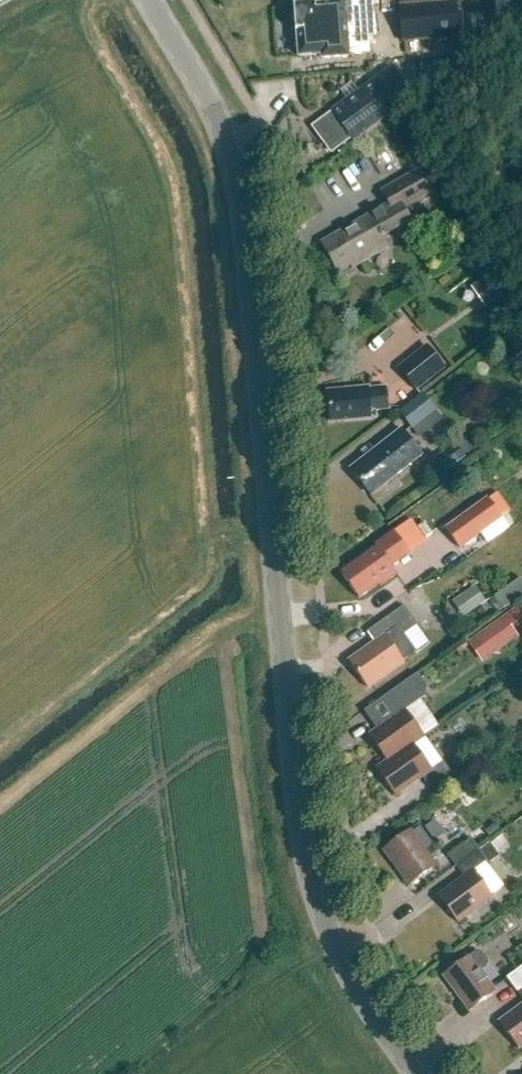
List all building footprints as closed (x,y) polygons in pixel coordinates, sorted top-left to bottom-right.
[(296,4),(294,4),(296,31),(297,31),(299,56),(322,54),(322,58),(349,56),(349,55),(370,53),(368,32),(376,32),(374,0),(296,0),(296,4)] [(456,0),(399,5),(402,43),(460,38),(456,0)] [(351,139),(354,143),(414,99),(391,67),(358,91),(347,99),(331,111),(332,113),(312,128),(331,154),(351,139)] [(383,238),(403,227),(411,222),(404,210),(435,193),(420,169),(380,192),(388,203),(321,242),(338,273),(352,265),(355,269),(389,249),(383,238)] [(405,378),(417,393),(435,378),(446,370),(427,345),(397,368),(405,378)] [(369,388),(327,392),(330,423),(372,419),(372,418),(376,417),(375,411),(388,410),(386,388),(369,390),(369,388)] [(413,430),(436,412),(422,395),(399,413),(413,430)] [(344,470),(396,430),(387,419),(335,459),(344,470)] [(422,455),(401,428),(350,469),(371,496),(422,455)] [(473,453),(463,440),(436,461),(445,473),(473,453)] [(487,498),(445,528),(460,549),(502,519),(487,498)] [(341,573),(359,598),(379,584),(380,586),(398,573),(393,566),(410,554),(394,532),(375,545),(377,547),(341,573)] [(496,599),(504,612),(521,600),(521,582),(496,599)] [(475,587),(459,598),(470,614),(486,603),(475,587)] [(404,634),(417,625),(404,606),(368,630),(376,641),(348,659),(367,687),(404,662),(403,660),(416,652),(404,634)] [(505,617),(468,643),(482,663),(520,638),(505,617)] [(395,715),(368,734),(386,760),(376,767),(378,770),(414,745),(425,737),(406,709),(417,701),(410,690),(388,705),(395,715)] [(431,770),(414,745),(378,770),(396,796),(420,779),(426,788),(451,771),(444,762),(431,770)] [(436,867),(410,831),(384,850),(409,886),(436,867)] [(450,854),(459,866),(479,851),(470,839),(450,854)] [(489,864),(499,857),(489,844),(479,851),(489,864)] [(486,861),(479,851),(459,866),(465,875),(438,895),(458,922),(494,896),(475,869),(486,861)] [(521,967),(521,947),(511,961),(521,969),(521,967)] [(471,955),(443,975),(470,1011),(498,991),(483,970),(488,967),(486,962),(480,954),(476,954),(473,956),(472,956),(471,955)] [(506,979),(517,994),(521,991),(521,968),(506,979)] [(498,1021),(518,1048),(521,1045),(521,1003),(498,1021)]
